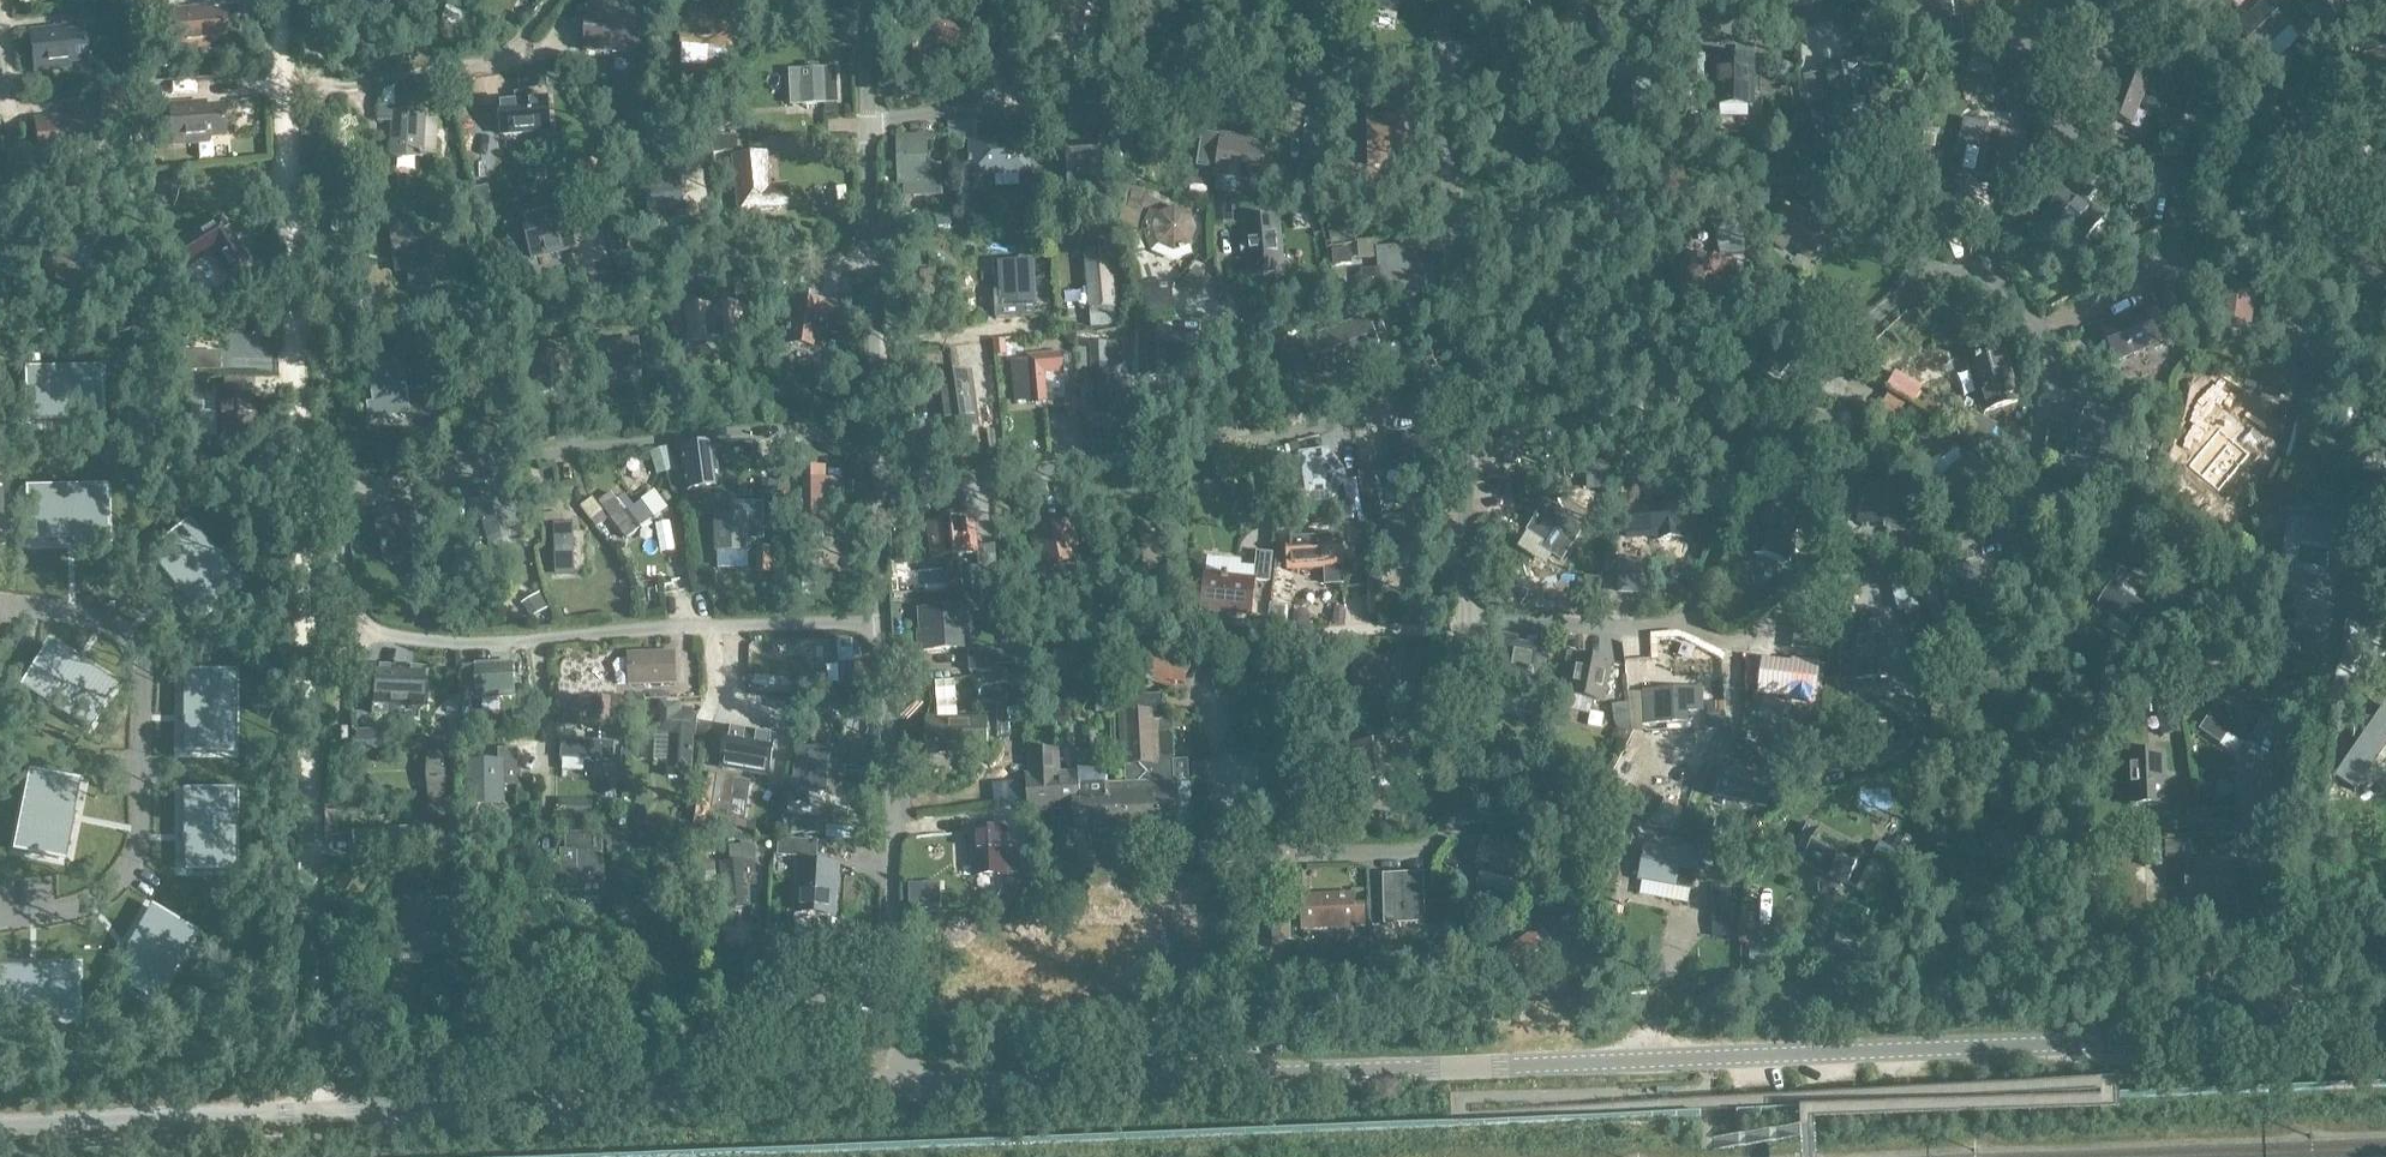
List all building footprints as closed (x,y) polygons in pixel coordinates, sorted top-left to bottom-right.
[(636,14),(611,13),(611,0),(585,0),(584,54),(635,55),(636,14)] [(1043,24),(1082,29),(1086,0),(1046,0),(1043,24)] [(1394,2),(1394,0),(1361,0),(1360,9),(1393,13),(1394,2)] [(1910,30),(1921,28),(1924,47),(1964,41),(1961,18),(1954,19),(1951,0),(1906,0),(1910,30)] [(2292,28),(2265,0),(2234,31),(2262,58),(2292,28)] [(2337,32),(2385,1),(2385,0),(2318,0),(2337,32)] [(444,7),(440,24),(466,33),(472,16),(444,7)] [(732,12),(707,10),(682,8),(680,45),(709,46),(734,48),(734,40),(730,40),(732,12)] [(208,43),(225,42),(223,14),(195,16),(195,11),(169,12),(171,50),(208,48),(208,43)] [(1878,15),(1849,21),(1853,43),(1864,41),(1867,55),(1883,52),(1880,38),(1882,38),(1878,15)] [(966,21),(914,21),(914,67),(949,67),(949,64),(964,64),(964,56),(966,56),(966,21)] [(70,63),(87,61),(84,34),(56,37),(56,32),(30,34),(34,72),(71,68),(70,63)] [(674,39),(665,38),(664,53),(673,53),(674,39)] [(2385,95),(2385,45),(2350,56),(2363,102),(2385,95)] [(1717,76),(1716,108),(1720,108),(1721,118),(1750,118),(1749,107),(1752,107),(1754,58),(1717,58),(1717,76)] [(2046,77),(2033,60),(2012,77),(2026,93),(2046,77)] [(1520,108),(1519,64),(1494,66),(1495,89),(1500,89),(1500,109),(1520,108)] [(1819,73),(1828,123),(1853,118),(1856,120),(1865,118),(1868,114),(1873,114),(1864,65),(1819,73)] [(546,68),(518,72),(521,91),(548,88),(548,87),(546,68)] [(555,70),(546,68),(548,87),(570,84),(560,68),(555,70)] [(837,103),(835,69),(801,71),(802,105),(837,103)] [(2132,126),(2149,81),(2126,72),(2119,90),(2115,89),(2110,101),(2104,98),(2096,118),(2114,125),(2116,120),(2132,126)] [(897,83),(897,92),(909,93),(909,84),(897,83)] [(2304,134),(2324,126),(2307,84),(2288,92),(2304,134)] [(161,89),(146,90),(147,107),(163,106),(161,89)] [(702,94),(687,99),(693,116),(709,111),(702,94)] [(503,136),(550,132),(548,100),(500,104),(503,136)] [(207,137),(224,136),(222,109),(194,111),(194,106),(168,108),(171,145),(208,143),(207,137)] [(420,156),(421,154),(436,155),(438,121),(423,121),(423,116),(414,115),(414,112),(395,111),(395,109),(380,109),(379,122),(394,123),(392,155),(420,156)] [(719,133),(736,124),(729,111),(712,120),(719,133)] [(1369,117),(1369,165),(1403,165),(1403,117),(1369,117)] [(75,151),(92,149),(89,122),(61,125),(60,120),(35,123),(39,160),(75,156),(75,151)] [(1987,132),(1988,127),(1966,122),(1961,146),(1983,151),(1978,176),(2007,182),(2017,138),(1987,132)] [(739,152),(738,135),(713,137),(714,154),(739,152)] [(1215,168),(1214,176),(1216,177),(1217,177),(1218,177),(1238,180),(1251,182),(1253,169),(1262,171),(1267,142),(1221,136),(1220,143),(1215,168)] [(928,137),(896,137),(898,186),(903,186),(904,198),(927,197),(943,196),(942,184),(942,164),(940,165),(928,165),(928,137)] [(977,142),(968,143),(969,160),(970,174),(993,174),(1027,173),(1027,181),(1044,181),(1044,146),(1036,146),(1036,150),(1028,150),(1027,140),(978,142),(977,142)] [(1153,161),(1155,145),(1137,143),(1136,160),(1153,161)] [(640,160),(655,173),(666,160),(651,147),(640,160)] [(1104,150),(1064,152),(1066,196),(1105,195),(1104,150)] [(732,156),(737,211),(793,205),(791,182),(775,184),(770,185),(766,153),(732,156)] [(600,162),(580,161),(579,185),(600,185),(600,162)] [(678,171),(665,174),(667,184),(647,187),(651,222),(685,218),(678,171)] [(1190,194),(1208,197),(1210,182),(1192,179),(1190,194)] [(2042,220),(2080,251),(2107,217),(2069,186),(2042,220)] [(473,190),(477,211),(493,207),(489,187),(473,190)] [(1129,208),(1142,212),(1146,196),(1132,193),(1129,208)] [(1827,238),(1802,216),(1793,206),(1765,235),(1782,251),(1790,243),(1801,253),(1804,250),(1811,256),(1827,238)] [(566,209),(504,225),(510,248),(529,244),(533,260),(577,249),(566,209)] [(1151,212),(1142,232),(1151,254),(1158,246),(1174,252),(1190,247),(1197,232),(1191,216),(1175,209),(1159,215),(1151,212)] [(1286,276),(1282,216),(1242,219),(1243,244),(1241,244),(1241,255),(1246,254),(1247,278),(1286,276)] [(228,272),(248,260),(222,217),(180,243),(192,264),(215,251),(228,272)] [(407,223),(390,225),(397,271),(410,270),(412,285),(433,282),(428,242),(418,243),(416,229),(407,230),(407,223)] [(1751,253),(1746,229),(1731,232),(1735,256),(1751,253)] [(1378,270),(1361,271),(1363,299),(1380,299),(1418,296),(1414,247),(1377,250),(1378,260),(1378,270)] [(1334,267),(1351,265),(1349,249),(1333,250),(1334,267)] [(1089,310),(1117,308),(1112,250),(1085,252),(1089,310)] [(1036,303),(1034,263),(1000,265),(1003,303),(997,304),(998,318),(1023,316),(1024,321),(1045,319),(1044,302),(1036,303)] [(1726,272),(1678,272),(1678,311),(1726,311),(1726,272)] [(2175,299),(2171,288),(2152,295),(2157,308),(2145,313),(2143,308),(2100,324),(2115,364),(2157,349),(2157,350),(2169,346),(2167,341),(2176,338),(2173,330),(2168,332),(2165,323),(2183,317),(2176,299),(2175,299)] [(2223,289),(2218,330),(2251,335),(2256,294),(2223,289)] [(708,306),(689,307),(690,341),(709,340),(709,337),(719,336),(720,341),(744,340),(743,303),(717,304),(717,309),(708,310),(708,306)] [(836,312),(795,306),(789,339),(808,342),(821,344),(822,336),(832,337),(836,312)] [(1364,337),(1359,324),(1314,342),(1318,354),(1309,357),(1314,371),(1323,368),(1327,377),(1372,360),(1369,350),(1378,347),(1373,333),(1364,337)] [(1184,332),(1141,334),(1143,379),(1172,378),(1172,365),(1185,365),(1184,332)] [(600,380),(644,373),(640,340),(596,346),(600,380)] [(1005,342),(993,343),(995,357),(1007,356),(1005,342)] [(1111,414),(1110,378),(1128,377),(1126,344),(1091,345),(1092,365),(1089,365),(1092,414),(1111,414)] [(184,371),(220,371),(220,353),(184,353),(184,371)] [(1967,365),(1982,415),(2021,404),(2007,353),(1967,365)] [(1014,404),(1032,402),(1032,404),(1047,402),(1044,374),(1062,372),(1061,355),(1028,358),(1028,360),(1010,363),(1014,404)] [(400,359),(371,363),(378,416),(407,413),(400,359)] [(27,416),(101,415),(100,370),(26,371),(27,416)] [(945,435),(980,429),(972,372),(937,378),(945,435)] [(1895,422),(1905,406),(1888,397),(1879,413),(1895,422)] [(220,443),(253,441),(252,398),(218,399),(220,443)] [(1066,399),(1066,412),(1081,412),(1081,398),(1066,399)] [(1987,448),(1998,425),(1968,410),(1956,432),(1987,448)] [(2215,494),(2247,457),(2228,442),(2240,429),(2222,413),(2210,426),(2218,433),(2187,469),(2215,494)] [(1092,414),(1089,415),(1089,430),(1108,429),(1108,414),(1092,414)] [(1438,443),(1414,439),(1395,436),(1393,446),(1387,445),(1386,450),(1392,451),(1388,472),(1408,475),(1409,468),(1434,472),(1438,443)] [(721,489),(715,446),(682,451),(687,493),(721,489)] [(1335,502),(1348,475),(1330,451),(1300,454),(1296,462),(1289,463),(1292,501),(1301,500),(1306,506),(1335,502)] [(1936,485),(1963,516),(1998,485),(1971,454),(1936,485)] [(803,481),(802,530),(828,530),(828,507),(844,507),(843,481),(826,481),(826,467),(804,468),(803,481)] [(741,479),(741,503),(755,503),(755,480),(741,479)] [(774,497),(778,484),(765,479),(761,492),(774,497)] [(1860,483),(1859,526),(1907,527),(1908,484),(1860,483)] [(106,488),(27,490),(28,535),(107,533),(106,488)] [(444,488),(431,491),(435,507),(448,504),(444,488)] [(1805,499),(1773,491),(1756,557),(1787,565),(1805,499)] [(612,494),(600,504),(615,524),(627,539),(653,519),(642,503),(634,509),(625,496),(618,502),(612,494)] [(926,495),(911,496),(912,512),(927,510),(926,495)] [(490,496),(467,503),(474,525),(481,523),(488,544),(524,535),(513,498),(493,504),(490,496)] [(1548,506),(1530,533),(1545,543),(1541,549),(1553,556),(1563,562),(1572,548),(1584,529),(1586,527),(1582,524),(1588,515),(1564,499),(1556,511),(1548,506)] [(1654,509),(1624,512),(1627,539),(1656,536),(1657,540),(1685,537),(1681,500),(1653,503),(1654,509)] [(743,504),(743,516),(751,515),(751,540),(764,540),(764,504),(743,504)] [(382,553),(383,553),(386,563),(404,559),(402,548),(423,543),(414,506),(373,515),(382,553)] [(751,554),(751,540),(751,515),(743,516),(714,517),(714,555),(751,554)] [(1345,585),(1344,568),(1345,568),(1343,539),(1363,538),(1361,520),(1336,521),(1337,535),(1286,539),(1288,572),(1324,570),(1325,587),(1345,585)] [(238,584),(188,522),(153,551),(203,612),(238,584)] [(569,522),(553,523),(555,576),(572,576),(569,522)] [(964,522),(940,526),(928,527),(932,561),(943,559),(977,555),(976,545),(966,546),(964,522)] [(1075,525),(1059,529),(1034,534),(1037,548),(1042,548),(1047,568),(1066,563),(1082,560),(1075,525)] [(1435,564),(1433,525),(1388,529),(1391,572),(1423,570),(1423,565),(1435,564)] [(909,548),(907,531),(894,531),(895,549),(909,548)] [(1640,562),(1623,562),(1622,577),(1622,580),(1622,592),(1639,592),(1640,562)] [(1947,605),(1989,597),(1981,562),(1940,571),(1947,605)] [(1248,617),(1251,584),(1202,579),(1199,612),(1248,617)] [(2125,585),(2116,580),(2098,609),(2131,631),(2145,608),(2120,593),(2125,585)] [(1495,606),(1502,595),(1492,588),(1484,599),(1495,606)] [(531,620),(548,609),(540,595),(523,606),(531,620)] [(1295,604),(1295,615),(1313,616),(1314,605),(1295,604)] [(1271,605),(1268,629),(1287,631),(1290,608),(1271,605)] [(924,654),(969,651),(967,611),(921,614),(924,654)] [(1796,626),(1794,646),(1822,648),(1824,628),(1796,626)] [(1850,651),(1839,652),(1839,656),(1840,679),(1841,681),(1889,679),(1887,673),(1885,630),(1854,632),(1855,651),(1850,651)] [(1496,635),(1486,688),(1492,689),(1527,696),(1531,676),(1534,658),(1536,647),(1518,643),(1518,640),(1496,635)] [(853,643),(838,643),(840,687),(855,686),(853,643)] [(1639,643),(1621,648),(1632,688),(1651,683),(1639,643)] [(22,686),(88,730),(113,692),(47,648),(22,686)] [(674,649),(626,651),(627,685),(675,683),(674,649)] [(1132,675),(1181,695),(1191,670),(1142,650),(1132,675)] [(1568,654),(1559,695),(1564,697),(1569,698),(1593,702),(1605,704),(1612,661),(1579,656),(1568,654)] [(512,662),(473,664),(473,666),(475,699),(475,700),(514,698),(514,690),(512,666),(512,662)] [(1763,666),(1761,693),(1790,696),(1789,701),(1816,704),(1820,665),(1792,663),(1792,668),(1763,666)] [(1905,690),(1904,665),(1893,665),(1894,690),(1905,690)] [(374,670),(372,715),(385,715),(385,706),(425,708),(426,687),(422,687),(423,672),(374,670)] [(189,673),(189,753),(234,753),(234,673),(189,673)] [(1059,685),(1032,690),(1038,721),(1056,718),(1054,705),(1062,703),(1059,685)] [(1687,686),(1648,688),(1649,724),(1689,722),(1688,712),(1704,711),(1703,686),(1687,686)] [(594,722),(610,723),(611,710),(611,701),(611,697),(595,697),(594,722)] [(941,714),(961,711),(959,697),(939,700),(941,714)] [(1076,793),(1076,810),(1078,842),(1177,838),(1174,788),(1189,787),(1187,762),(1156,764),(1154,734),(1171,734),(1170,722),(1161,723),(1160,699),(1122,701),(1127,791),(1077,793),(1076,793)] [(630,709),(630,700),(611,701),(611,710),(630,709)] [(645,721),(645,700),(630,700),(630,709),(630,721),(645,721)] [(1614,725),(1631,723),(1629,703),(1612,705),(1614,725)] [(660,734),(660,735),(669,736),(667,762),(665,780),(691,782),(694,738),(697,738),(698,716),(692,716),(692,711),(682,711),(682,706),(661,705),(660,734)] [(2098,717),(2068,705),(2051,749),(2081,761),(2098,717)] [(2244,746),(2262,721),(2243,708),(2242,710),(2234,705),(2226,716),(2217,710),(2203,731),(2221,743),(2227,735),(2244,746)] [(2161,736),(2180,734),(2176,707),(2157,710),(2161,736)] [(926,752),(976,753),(976,722),(926,721),(926,752)] [(775,739),(728,731),(721,769),(769,777),(775,739)] [(381,732),(356,733),(356,751),(381,751),(381,732)] [(1395,742),(1350,748),(1354,783),(1400,777),(1397,757),(1413,756),(1412,754),(1411,740),(1395,742)] [(562,741),(560,760),(614,763),(616,744),(562,741)] [(2228,744),(2220,756),(2238,768),(2246,756),(2228,744)] [(480,778),(468,778),(469,806),(480,806),(480,795),(505,794),(505,789),(505,787),(519,786),(519,749),(499,750),(498,765),(480,765),(480,778)] [(794,772),(792,791),(809,792),(834,793),(836,753),(811,751),(812,750),(796,749),(794,772)] [(1076,793),(1077,793),(1076,778),(1059,779),(1059,769),(1052,769),(1051,754),(1030,755),(1031,780),(1029,780),(1030,812),(1076,810),(1076,793)] [(2167,754),(2126,755),(2127,806),(2168,805),(2167,754)] [(442,805),(439,756),(405,758),(407,807),(442,805)] [(367,771),(367,757),(355,757),(355,771),(367,771)] [(1677,773),(1655,763),(1636,804),(1658,814),(1677,773)] [(1722,769),(1716,795),(1767,807),(1773,781),(1722,769)] [(1618,801),(1631,781),(1613,770),(1601,790),(1618,801)] [(30,772),(14,851),(58,860),(75,782),(30,772)] [(617,796),(618,781),(606,780),(606,796),(617,796)] [(189,871),(235,871),(234,791),(189,792),(189,871)] [(1190,829),(1205,825),(1198,794),(1183,797),(1190,829)] [(621,807),(621,809),(621,822),(634,822),(645,822),(645,808),(621,807)] [(1807,822),(1790,855),(1843,883),(1860,850),(1807,822)] [(632,853),(633,827),(608,826),(608,855),(632,856),(632,853)] [(970,829),(972,880),(1010,878),(1009,876),(1020,875),(1019,852),(1010,852),(1008,827),(970,829)] [(413,829),(351,834),(353,856),(415,851),(413,829)] [(569,854),(563,854),(563,893),(582,893),(582,897),(586,900),(600,900),(605,896),(603,837),(568,838),(569,854)] [(1525,885),(1533,855),(1486,842),(1478,872),(1525,885)] [(1643,855),(1639,880),(1694,890),(1700,856),(1684,853),(1644,846),(1643,855)] [(733,863),(720,864),(724,910),(751,908),(749,885),(758,885),(757,878),(756,863),(755,850),(732,853),(733,863)] [(2185,901),(2233,899),(2232,867),(2203,868),(2203,863),(2184,864),(2185,901)] [(834,914),(837,869),(800,867),(797,912),(834,914)] [(1405,898),(1424,897),(1423,878),(1384,880),(1386,928),(1405,927),(1405,898)] [(1520,909),(1524,896),(1484,884),(1481,898),(1520,909)] [(1711,887),(1712,939),(1732,938),(1731,886),(1711,887)] [(1293,889),(1273,890),(1274,891),(1274,904),(1293,903),(1293,889)] [(1304,932),(1365,930),(1364,911),(1355,912),(1354,899),(1303,901),(1304,932)] [(155,1002),(195,933),(156,911),(116,979),(155,1002)] [(1273,941),(1292,941),(1291,911),(1272,911),(1273,941)] [(1539,927),(1504,952),(1516,968),(1550,942),(1539,927)] [(1831,943),(1828,963),(1856,967),(1858,947),(1831,943)] [(77,1019),(78,973),(0,972),(0,1018),(77,1019)]
